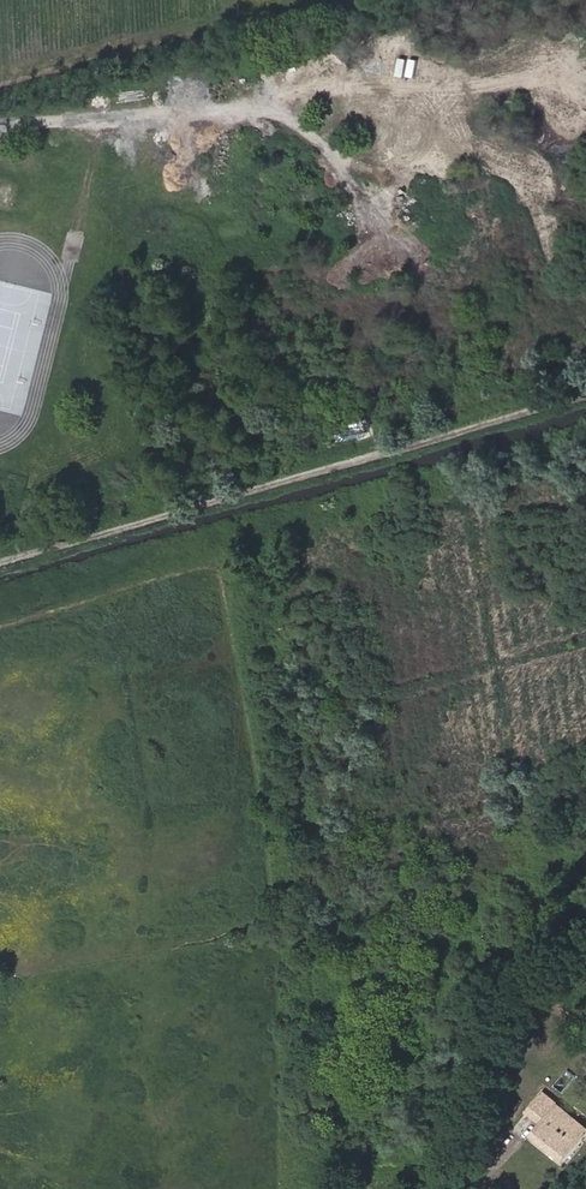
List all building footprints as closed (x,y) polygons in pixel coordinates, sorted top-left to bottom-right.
[(563,1127),(569,1120),(543,1098),(527,1116),(542,1129),(533,1140),(564,1166),(583,1143),(563,1127)] [(569,1120),(563,1127),(583,1143),(585,1138),(585,1133),(569,1120)]
